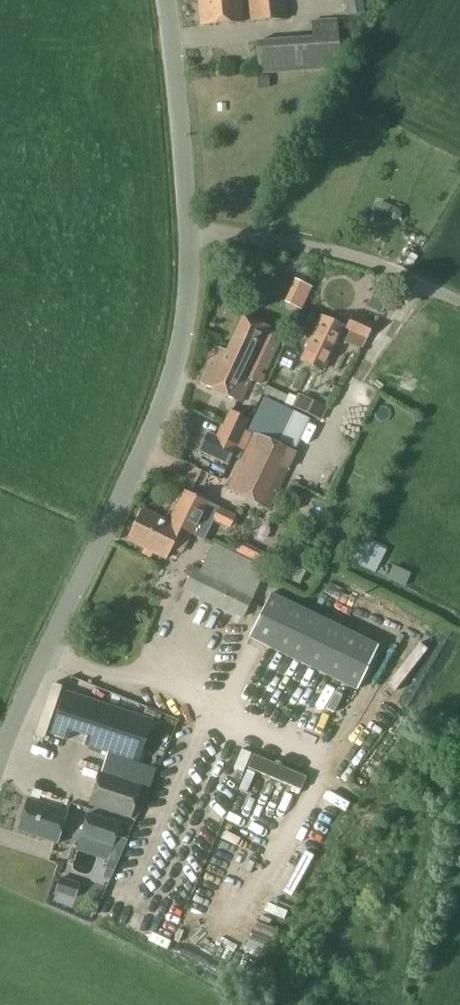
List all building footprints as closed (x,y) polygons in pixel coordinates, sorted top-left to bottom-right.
[(243,21),(241,0),(198,0),(200,24),(243,21)] [(288,18),(286,0),(249,0),(251,22),(288,18)] [(349,14),(364,12),(363,0),(348,0),(349,14)] [(258,72),(340,67),(337,18),(312,19),(313,34),(256,38),(258,72)] [(267,75),(256,76),(257,88),(268,87),(267,75)] [(378,203),(376,206),(377,209),(380,211),(389,214),(391,219),(395,220),(399,219),(401,214),(399,210),(395,208),(381,202),(378,203)] [(297,279),(292,289),(309,296),(313,287),(297,279)] [(362,349),(367,338),(374,324),(354,314),(347,328),(351,330),(346,341),(362,349)] [(267,355),(275,335),(271,334),(273,330),(265,325),(243,316),(226,350),(216,346),(200,382),(240,401),(250,380),(262,353),(267,355)] [(323,369),(343,326),(321,316),(301,359),(323,369)] [(267,385),(263,394),(273,399),(278,390),(267,385)] [(298,393),(292,406),(322,421),(328,407),(298,393)] [(246,429),(233,456),(241,459),(229,487),(270,506),(295,452),(294,452),(309,419),(265,398),(249,431),(246,429)] [(229,464),(233,456),(246,429),(255,410),(237,401),(232,411),(230,410),(209,455),(229,464)] [(173,514),(169,521),(168,523),(179,528),(192,534),(197,523),(209,529),(214,519),(219,508),(207,503),(184,491),(173,514)] [(219,508),(214,519),(231,527),(236,516),(219,508)] [(165,558),(179,528),(168,523),(169,521),(142,509),(127,539),(165,558)] [(358,533),(346,558),(375,573),(388,548),(358,533)] [(241,541),(235,552),(265,568),(271,556),(241,541)] [(244,616),(266,570),(214,545),(201,571),(194,568),(184,588),(244,616)] [(284,562),(278,574),(298,584),(304,572),(312,556),(292,545),(284,562)] [(292,581),(271,622),(359,668),(380,626),(292,581)] [(138,762),(152,720),(62,691),(49,734),(138,762)] [(306,775),(246,748),(241,761),(300,788),(306,775)] [(375,781),(390,762),(381,755),(366,774),(375,781)] [(135,821),(149,790),(100,774),(89,806),(135,821)] [(56,842),(66,812),(28,800),(18,829),(56,842)] [(125,845),(114,841),(120,825),(89,814),(77,850),(107,860),(106,866),(115,869),(125,845)] [(302,839),(297,848),(313,857),(318,848),(302,839)] [(75,899),(80,886),(61,878),(56,891),(75,899)] [(296,897),(300,889),(285,880),(280,888),(296,897)] [(266,900),(262,911),(281,919),(285,909),(266,900)] [(217,955),(228,958),(232,942),(222,939),(217,955)]
